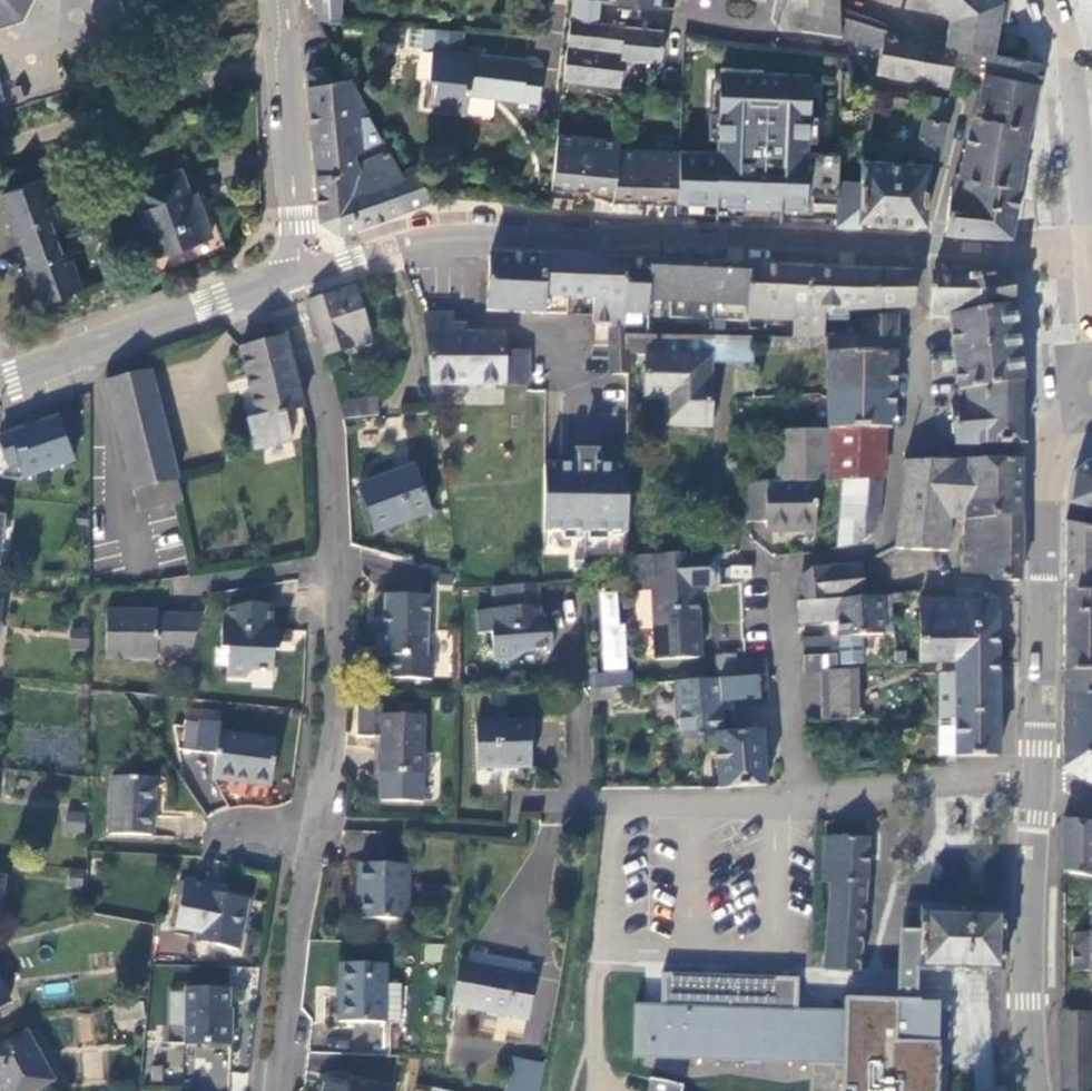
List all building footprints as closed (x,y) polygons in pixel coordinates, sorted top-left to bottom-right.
[(24,22),(36,0),(0,0),(0,30),(24,22)] [(124,29),(193,11),(190,0),(117,0),(124,29)] [(344,0),(314,0),(317,17),(344,18),(344,0)] [(570,20),(597,23),(600,0),(597,0),(573,0),(570,20)] [(802,29),(840,36),(839,8),(837,8),(837,0),(809,0),(802,29)] [(1000,0),(926,0),(949,20),(944,45),(955,47),(992,55),(997,29),(1002,2),(1000,0)] [(886,25),(839,8),(840,36),(881,48),(884,33),(886,25)] [(570,20),(563,79),(619,86),(623,58),(660,62),(664,31),(597,23),(570,20)] [(423,27),(421,48),(431,49),(461,53),(463,30),(423,27)] [(923,41),(884,33),(881,48),(876,72),(916,80),(920,60),(923,41)] [(944,45),(923,41),(920,60),(951,66),(955,47),(944,45)] [(992,55),(955,47),(951,66),(963,68),(1038,84),(1042,65),(992,55)] [(461,53),(431,49),(428,79),(434,80),(431,109),(465,113),(468,94),(538,103),(542,69),(526,67),(526,61),(461,53)] [(947,86),(951,66),(920,60),(916,80),(947,86)] [(315,84),(307,85),(315,169),(318,218),(337,232),(429,199),(412,166),(401,171),(350,79),(330,82),(328,65),(312,67),(315,84)] [(315,84),(312,67),(306,68),(307,85),(315,84)] [(819,212),(836,212),(837,177),(838,152),(807,151),(810,75),(763,73),(763,69),(721,67),(717,152),(679,150),(676,200),(675,213),(745,215),(745,208),(756,208),(767,209),(768,189),(820,191),(819,212)] [(1030,127),(1038,84),(963,68),(959,88),(979,92),(973,114),(1027,126),(1030,127)] [(951,98),(924,95),(911,152),(937,158),(951,98)] [(1027,126),(973,114),(959,176),(1018,187),(1027,126)] [(557,133),(551,182),(576,185),(579,163),(591,164),(588,186),(613,188),(617,147),(618,139),(557,133)] [(613,188),(612,196),(639,198),(640,176),(653,176),(651,198),(676,200),(679,150),(617,147),(613,188)] [(835,219),(835,225),(860,226),(861,219),(892,222),(924,224),(925,160),(855,156),(854,179),(837,177),(836,212),(835,219)] [(579,163),(576,185),(576,191),(582,191),(588,192),(588,186),(591,164),(579,163)] [(138,186),(163,255),(217,235),(208,211),(202,213),(186,169),(138,186)] [(959,176),(956,175),(951,191),(943,234),(1011,236),(1018,187),(959,176)] [(640,176),(639,198),(639,204),(645,204),(651,205),(651,198),(653,176),(640,176)] [(82,288),(68,250),(61,253),(54,236),(48,219),(56,217),(42,178),(0,194),(0,203),(11,233),(15,231),(21,248),(27,265),(23,266),(37,305),(82,288)] [(745,208),(745,215),(771,217),(771,205),(789,206),(788,217),(835,219),(836,212),(819,212),(820,191),(768,189),(767,209),(756,208),(745,208)] [(546,258),(490,255),(487,311),(543,314),(546,258)] [(560,258),(546,258),(543,314),(545,314),(545,313),(555,314),(556,297),(568,297),(595,299),(597,260),(560,258)] [(626,315),(628,262),(610,261),(597,260),(595,299),(612,300),(612,318),(611,318),(610,358),(630,358),(629,350),(628,337),(626,335),(626,315)] [(649,302),(650,263),(628,262),(626,315),(648,315),(649,302)] [(739,267),(650,263),(649,302),(748,306),(751,268),(739,267)] [(773,269),(751,268),(748,306),(747,320),(768,320),(784,321),(794,322),(795,309),(825,310),(854,310),(855,273),(840,272),(800,270),(773,269)] [(872,273),(855,273),(854,310),(897,309),(913,308),(914,275),(872,273)] [(1014,305),(1008,273),(958,275),(953,275),(953,276),(932,276),(931,317),(932,318),(950,318),(950,316),(1014,305)] [(354,289),(309,303),(325,356),(370,342),(364,325),(365,324),(354,289)] [(555,314),(567,315),(568,297),(556,297),(555,314)] [(1023,383),(1014,305),(950,316),(950,318),(960,391),(1023,383)] [(825,310),(795,309),(794,322),(794,330),(794,336),(824,337),(825,310)] [(451,315),(424,315),(432,385),(529,386),(529,351),(505,351),(505,335),(451,335),(451,315)] [(863,337),(828,337),(824,337),(794,336),(794,338),(788,338),(788,341),(788,348),(828,348),(827,354),(826,354),(827,392),(847,392),(856,391),(893,391),(896,353),(897,316),(871,318),(871,319),(863,319),(863,337)] [(784,321),(768,320),(767,329),(794,330),(794,322),(784,321)] [(303,408),(283,334),(234,347),(249,416),(239,418),(253,451),(291,441),(281,413),(303,408)] [(710,338),(648,337),(639,337),(639,356),(647,356),(646,398),(668,399),(667,425),(710,426),(711,363),(712,338),(710,338)] [(753,363),(753,338),(729,338),(712,338),(711,363),(731,363),(753,363)] [(788,341),(788,338),(773,338),(773,340),(773,348),(788,348),(788,341)] [(630,358),(610,358),(610,375),(611,375),(630,374),(630,358)] [(149,369),(105,380),(139,513),(174,504),(183,502),(149,369)] [(632,417),(630,374),(611,375),(610,375),(599,375),(599,399),(601,399),(602,417),(611,417),(629,417),(632,417)] [(1023,383),(960,391),(962,405),(951,407),(956,445),(987,444),(987,445),(1022,445),(1023,383)] [(893,391),(856,391),(847,392),(827,392),(828,430),(885,429),(892,429),(893,391)] [(342,404),(344,420),(378,416),(376,400),(342,404)] [(57,418),(0,439),(0,443),(7,462),(16,458),(23,478),(72,460),(57,418)] [(885,429),(828,430),(776,431),(777,483),(816,482),(845,481),(882,479),(885,429)] [(543,532),(627,533),(628,467),(595,467),(595,455),(578,455),(577,466),(561,466),(544,466),(543,532)] [(1022,519),(1022,462),(905,462),(896,549),(947,552),(948,521),(965,521),(965,518),(1022,519)] [(1069,505),(1091,510),(1091,462),(1087,464),(1080,469),(1074,474),(1069,505)] [(432,513),(414,467),(358,488),(375,534),(432,513)] [(883,482),(845,481),(844,506),(880,508),(883,482)] [(817,529),(816,482),(777,483),(743,484),(746,522),(767,522),(767,528),(791,527),(791,530),(817,529)] [(880,508),(844,506),(841,549),(860,545),(866,542),(874,536),(879,522),(880,508)] [(1022,519),(965,518),(965,521),(963,572),(963,573),(964,573),(965,574),(989,575),(992,580),(1021,581),(1022,528),(1022,519)] [(1066,523),(1064,594),(1091,595),(1091,530),(1066,523)] [(712,553),(651,556),(651,570),(635,571),(635,590),(652,589),(655,660),(699,658),(697,587),(713,587),(712,553)] [(651,556),(634,556),(635,571),(651,570),(651,556)] [(865,598),(863,565),(827,568),(830,601),(843,600),(865,598)] [(830,601),(827,568),(822,568),(816,569),(811,571),(807,574),(804,577),(802,579),(800,581),(799,584),(798,588),(797,592),(797,594),(798,603),(830,601)] [(540,620),(538,584),(493,587),(494,603),(502,602),(502,609),(476,611),(478,633),(491,632),(493,660),(517,658),(528,650),(552,648),(550,626),(537,627),(536,620),(540,620)] [(956,591),(938,591),(938,602),(954,602),(956,602),(956,591)] [(997,664),(997,601),(993,601),(984,602),(984,592),(984,591),(956,591),(956,602),(954,602),(955,663),(997,664)] [(993,592),(984,592),(984,602),(993,601),(993,592)] [(1064,594),(1063,695),(1091,695),(1091,595),(1064,594)] [(427,657),(429,597),(385,596),(384,625),(378,625),(377,657),(388,657),(387,679),(432,681),(433,657),(427,657)] [(883,636),(881,597),(865,598),(843,600),(844,638),(883,636)] [(844,638),(843,600),(830,601),(798,603),(799,624),(830,622),(837,621),(838,635),(838,639),(844,638)] [(955,663),(954,602),(938,602),(919,603),(921,663),(955,663)] [(275,631),(275,607),(252,606),(229,610),(228,630),(222,629),(221,651),(228,651),(227,677),(247,678),(252,672),(273,673),(274,653),(278,654),(279,631),(275,631)] [(156,655),(191,655),(204,614),(157,614),(157,611),(106,611),(106,660),(130,661),(130,657),(156,657),(156,655)] [(828,638),(803,639),(804,657),(828,656),(828,638)] [(828,656),(804,657),(804,675),(823,674),(823,672),(838,672),(838,666),(838,655),(828,656)] [(717,680),(736,678),(735,657),(716,659),(717,680)] [(767,676),(765,657),(738,659),(739,678),(758,677),(767,676)] [(997,689),(997,664),(955,663),(955,674),(956,715),(998,715),(997,689)] [(823,674),(824,721),(859,720),(858,671),(838,672),(823,672),(823,674)] [(597,675),(598,688),(631,686),(631,673),(597,675)] [(955,674),(940,674),(940,719),(956,719),(956,715),(955,674)] [(768,700),(767,676),(758,677),(760,700),(768,700)] [(717,680),(676,683),(680,739),(715,737),(719,790),(767,786),(763,733),(724,736),(722,703),(760,700),(758,677),(739,678),(736,678),(717,680)] [(598,688),(592,689),(593,702),(634,699),(633,686),(631,686),(598,688)] [(1063,695),(1063,725),(1062,756),(1091,757),(1091,695),(1063,695)] [(423,774),(425,716),(375,714),(374,737),(380,737),(379,773),(378,801),(422,803),(423,774)] [(998,722),(998,715),(956,715),(956,719),(956,756),(998,756),(998,722)] [(956,719),(940,719),(940,757),(956,756),(956,719)] [(219,733),(220,725),(201,722),(197,753),(216,755),(219,733)] [(477,770),(531,768),(530,722),(475,724),(477,770)] [(278,741),(219,733),(216,755),(213,779),(271,787),(278,741)] [(1062,756),(1062,770),(1072,775),(1091,785),(1091,757),(1062,756)] [(151,837),(154,780),(112,778),(109,835),(151,837)] [(85,834),(86,811),(66,810),(65,833),(85,834)] [(1063,821),(1063,873),(1090,879),(1091,880),(1091,826),(1063,821)] [(861,841),(861,824),(826,823),(823,884),(832,884),(867,886),(868,841),(861,841)] [(362,919),(406,921),(408,866),(359,864),(358,889),(363,889),(362,919)] [(1090,879),(1089,934),(1074,934),(1074,946),(1072,946),(1072,972),(1089,973),(1089,981),(1091,981),(1091,880),(1090,879)] [(237,952),(248,902),(218,895),(219,890),(185,882),(174,927),(197,932),(195,942),(237,952)] [(858,974),(867,886),(832,884),(824,971),(858,974)] [(1003,914),(921,911),(920,932),(919,969),(919,970),(1001,973),(1003,914)] [(917,969),(919,969),(920,932),(899,931),(897,990),(896,1003),(916,1003),(916,991),(917,969)] [(340,1022),(385,1023),(385,1022),(386,985),(387,965),(341,964),(340,1022)] [(461,964),(453,1007),(527,1020),(535,977),(461,964)] [(938,1004),(916,1003),(896,1003),(846,1001),(845,1012),(798,1011),(799,979),(723,976),(722,982),(703,981),(703,976),(661,975),(660,1006),(635,1005),(633,1059),(637,1059),(637,1057),(716,1060),(716,1062),(732,1062),(732,1058),(745,1059),(745,1064),(760,1065),(760,1059),(813,1061),(812,1090),(935,1090),(937,1038),(947,1038),(946,1041),(948,1041),(949,1009),(947,1010),(948,1013),(938,1013),(938,1004)] [(386,985),(385,1022),(400,1023),(401,986),(386,985)] [(9,1004),(0,988),(0,1008),(9,1004)] [(229,1022),(230,990),(186,989),(184,1044),(231,1046),(232,1022),(229,1022)] [(101,1011),(75,1017),(81,1044),(107,1038),(101,1011)] [(1062,1014),(1062,1090),(1090,1090),(1090,1014),(1062,1014)] [(0,1049),(0,1086),(3,1090),(39,1090),(53,1083),(26,1035),(0,1049)] [(82,1045),(81,1083),(105,1083),(105,1046),(82,1045)] [(506,1090),(539,1090),(546,1061),(525,1057),(518,1090),(507,1088),(506,1090)] [(350,1080),(348,1088),(359,1090),(361,1082),(350,1080)] [(683,1087),(652,1080),(650,1090),(682,1090),(683,1087)] [(392,1088),(361,1082),(359,1090),(348,1088),(325,1083),(324,1090),(392,1090),(392,1088)]
